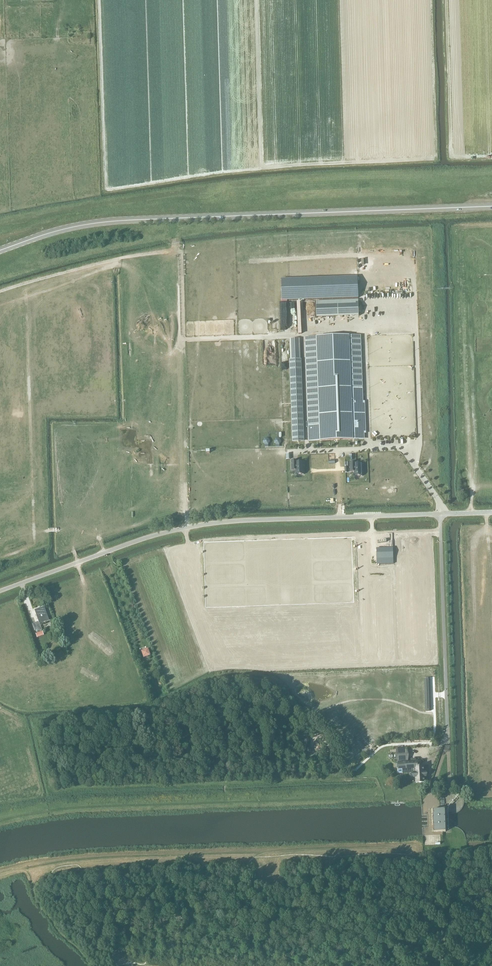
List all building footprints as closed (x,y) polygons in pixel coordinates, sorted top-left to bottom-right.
[(282,301),(357,297),(357,275),(281,279),(282,301)] [(316,318),(359,316),(358,300),(316,301),(316,318)] [(360,336),(307,338),(311,441),(363,439),(363,427),(365,427),(364,402),(362,403),(360,336)] [(300,339),(289,339),(293,442),(304,441),(300,339)] [(296,462),(296,461),(292,461),(292,470),(296,470),(296,475),(304,474),(304,462),(296,462)] [(355,464),(355,462),(350,462),(351,472),(355,472),(355,476),(363,476),(362,464),(355,464)] [(393,564),(393,548),(376,548),(376,559),(377,559),(377,564),(393,564)] [(42,630),(39,623),(49,620),(44,607),(35,610),(39,621),(32,624),(35,630),(38,629),(39,631),(42,630)] [(144,659),(151,656),(148,649),(141,652),(144,659)] [(419,761),(401,762),(402,767),(415,767),(416,773),(415,773),(415,777),(416,777),(416,782),(424,782),(423,776),(424,777),(424,772),(423,772),(423,767),(419,767),(419,761)] [(446,831),(445,809),(433,809),(434,832),(446,831)]
